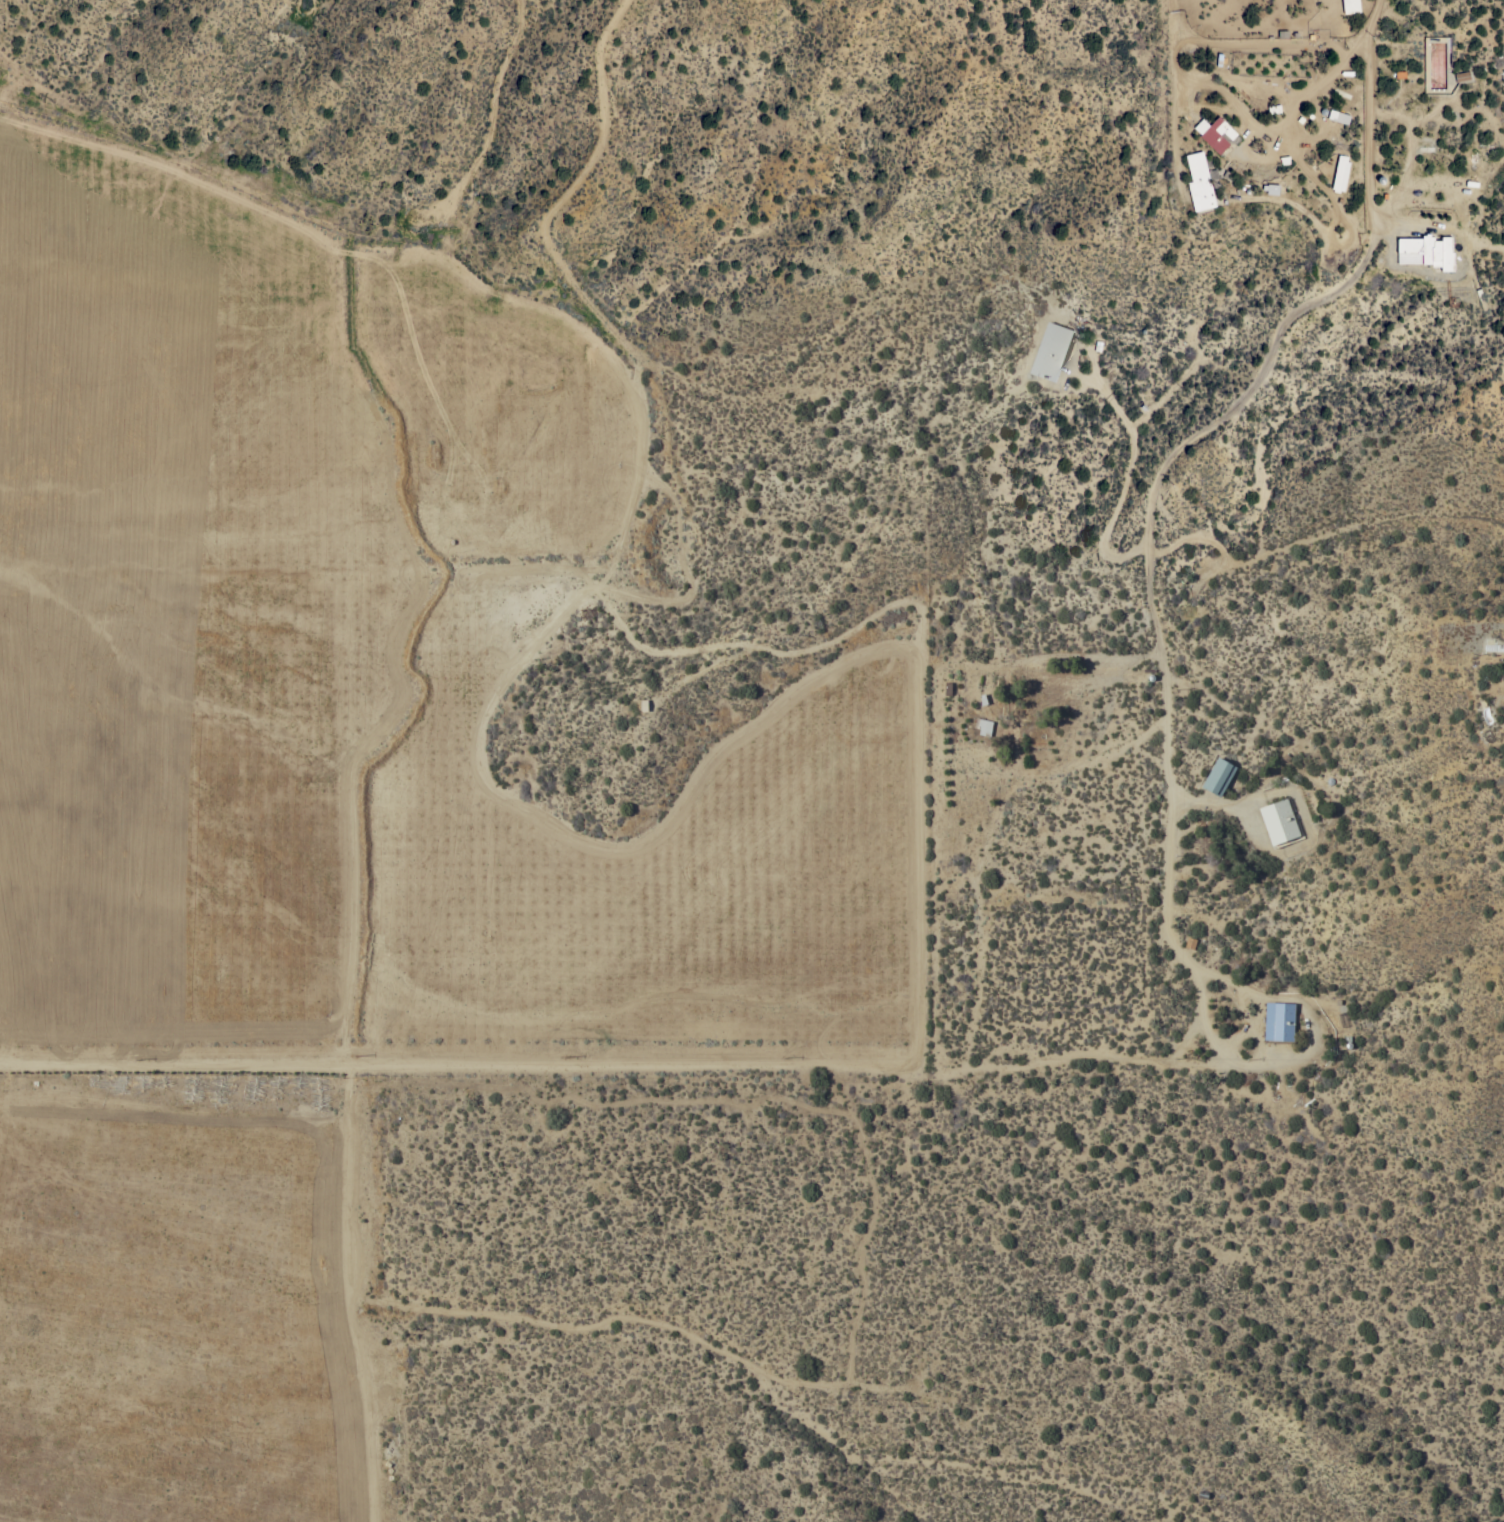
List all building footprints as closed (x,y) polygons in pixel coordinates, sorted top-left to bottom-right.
[(1344,14),(1342,0),(1358,0),(1360,13),(1344,14)] [(1455,73),(1469,70),(1471,78),(1456,81),(1455,73)] [(1350,116),(1347,125),(1327,119),(1330,110),(1350,116)] [(1199,136),(1218,117),(1237,134),(1236,135),(1241,140),(1236,145),(1235,144),(1229,144),(1219,155),(1199,136)] [(1211,182),(1213,182),(1218,184),(1215,193),(1213,193),(1216,205),(1195,211),(1188,182),(1192,181),(1186,155),(1203,150),(1205,159),(1209,158),(1212,168),(1207,169),(1208,171),(1216,169),(1219,179),(1210,181),(1211,182)] [(1338,155),(1347,157),(1346,162),(1349,163),(1343,192),(1339,191),(1339,193),(1333,192),(1333,190),(1332,189),(1338,155)] [(1441,271),(1441,266),(1432,266),(1432,263),(1422,264),(1422,253),(1398,253),(1397,238),(1422,237),(1422,235),(1426,235),(1426,233),(1431,233),(1431,236),(1434,236),(1434,240),(1442,240),(1442,236),(1452,236),(1452,252),(1454,252),(1454,270),(1441,271)] [(1074,330),(1055,381),(1030,372),(1048,321),(1074,330)] [(994,721),(990,736),(974,732),(977,717),(994,721)] [(1237,767),(1221,796),(1202,786),(1218,756),(1237,767)] [(1301,837),(1274,846),(1273,845),(1272,845),(1259,808),(1287,798),(1301,837)] [(1296,1003),(1294,1039),(1295,1039),(1295,1043),(1265,1042),(1265,1039),(1264,1039),(1265,1036),(1263,1036),(1263,1031),(1265,1031),(1266,1002),(1296,1003)]
